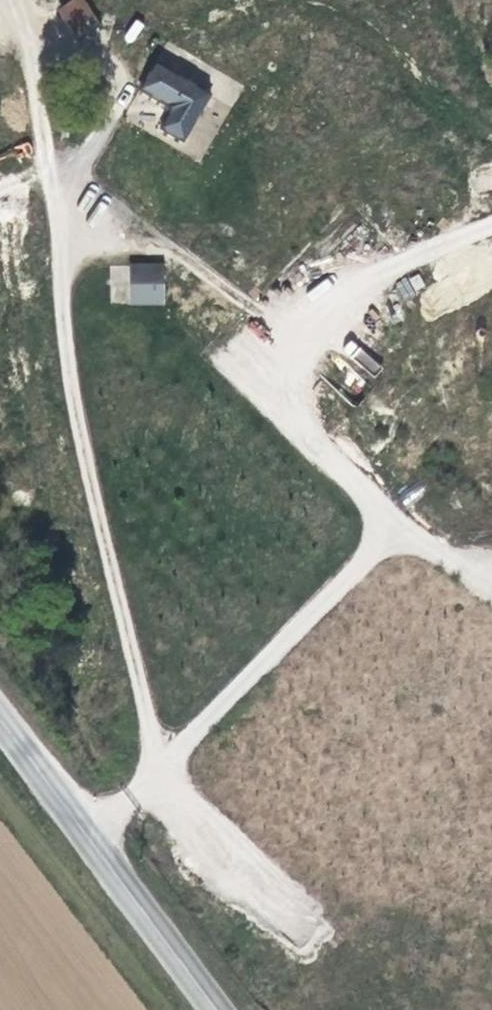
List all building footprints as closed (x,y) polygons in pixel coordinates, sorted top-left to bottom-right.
[(56,10),(77,40),(101,23),(85,0),(70,0),(56,10)] [(187,141),(211,90),(153,64),(141,90),(172,104),(161,129),(187,141)] [(110,304),(164,304),(165,263),(110,263),(110,304)] [(402,297),(424,288),(419,274),(396,282),(402,297)] [(351,339),(341,350),(372,378),(382,367),(351,339)]
